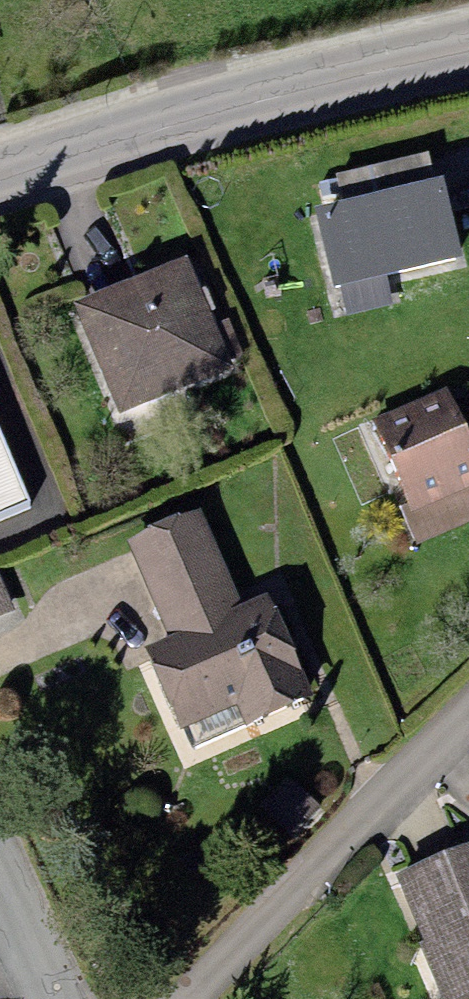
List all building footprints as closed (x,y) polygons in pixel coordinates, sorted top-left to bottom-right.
[(342,199),(311,206),(330,288),(463,257),(444,176),(435,179),(428,153),(337,174),(342,199)] [(188,256),(72,302),(117,415),(233,368),(188,256)] [(371,418),(407,502),(411,511),(468,487),(468,418),(463,420),(448,385),(371,418)] [(34,503),(0,423),(0,517),(34,503)] [(407,502),(398,505),(415,544),(468,521),(468,487),(411,511),(407,502)] [(171,635),(145,646),(181,728),(183,727),(238,704),(247,725),(314,696),(269,591),(241,603),(201,511),(130,542),(171,635)] [(13,609),(0,578),(0,615),(13,609)] [(238,704),(183,727),(192,748),(247,725),(238,704)] [(305,824),(320,806),(300,790),(285,808),(305,824)] [(395,873),(446,998),(465,998),(468,997),(468,843),(395,873)]
